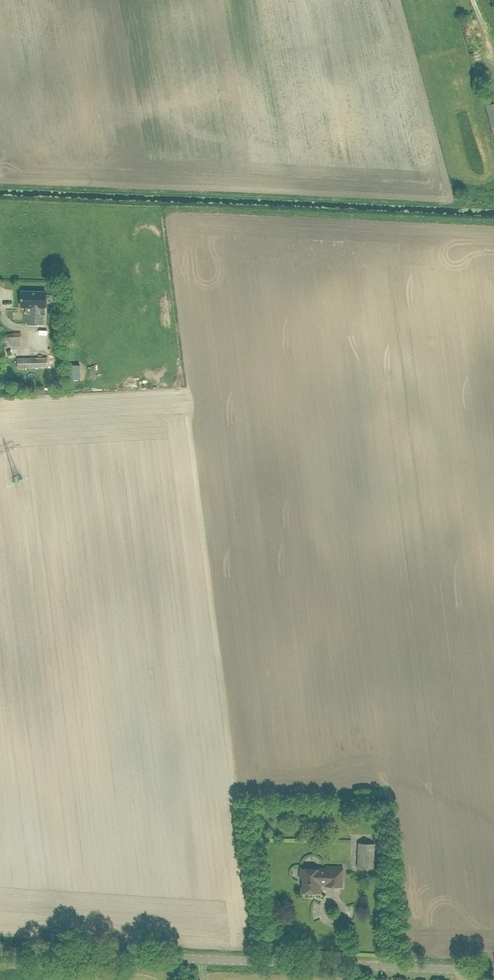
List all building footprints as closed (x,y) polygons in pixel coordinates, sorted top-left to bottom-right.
[(45,306),(45,291),(20,291),(20,306),(26,306),(26,313),(27,313),(26,324),(43,325),(43,314),(44,314),(44,306),(45,306)] [(21,346),(20,332),(12,333),(12,334),(4,334),(4,340),(10,339),(11,346),(21,346)] [(17,368),(47,367),(47,356),(17,357),(17,368)] [(357,868),(374,868),(375,843),(358,842),(357,868)] [(341,886),(342,867),(326,867),(326,869),(300,868),(300,879),(303,879),(302,892),(319,892),(320,885),(341,886)]
